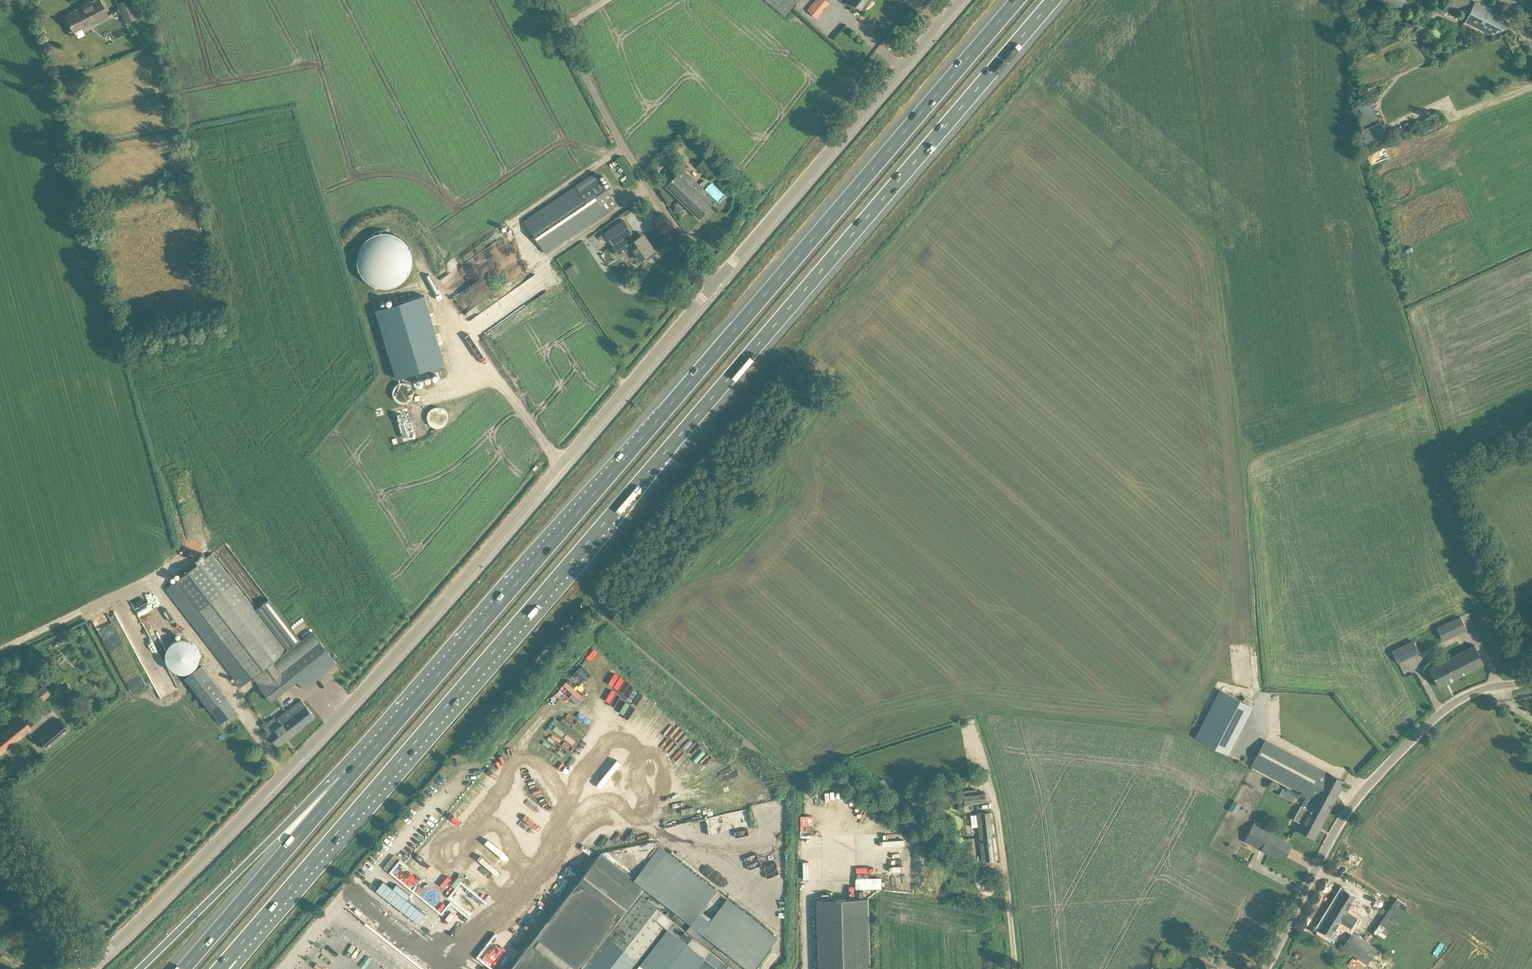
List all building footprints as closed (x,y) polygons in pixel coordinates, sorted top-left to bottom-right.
[(70,25),(74,31),(93,21),(94,23),(108,16),(100,0),(97,0),(89,4),(90,5),(76,12),(76,11),(66,16),(70,25)] [(125,22),(137,18),(130,0),(115,0),(125,23),(125,22)] [(787,16),(800,0),(766,0),(787,16)] [(807,10),(817,18),(824,10),(823,9),(828,4),(829,4),(830,3),(826,0),(815,0),(807,10)] [(855,3),(863,10),(871,0),(851,0),(855,3)] [(1400,9),(1405,0),(1383,0),(1400,9)] [(1463,13),(1470,0),(1469,0),(1450,0),(1447,6),(1463,13)] [(1476,2),(1466,23),(1489,34),(1509,25),(1516,21),(1476,2)] [(1463,24),(1461,30),(1471,35),(1474,30),(1463,24)] [(1386,136),(1382,127),(1370,101),(1357,106),(1365,128),(1360,130),(1356,132),(1361,146),(1365,145),(1386,136)] [(712,180),(718,174),(703,160),(698,166),(712,180)] [(700,192),(703,188),(683,168),(666,185),(699,218),(713,204),(700,192)] [(546,253),(598,218),(606,212),(617,204),(596,172),(585,180),(524,220),(546,253)] [(727,172),(718,181),(727,189),(735,179),(727,172)] [(624,220),(616,225),(605,232),(614,245),(612,246),(618,256),(632,247),(641,260),(654,251),(649,243),(647,245),(642,236),(637,239),(632,233),(633,232),(624,220)] [(358,254),(358,259),(358,263),(359,268),(361,272),(363,276),(366,280),(369,283),(373,285),(377,286),(382,287),(386,288),(391,287),(395,286),(399,284),(403,282),(406,279),(409,275),(411,271),(412,267),(413,262),(413,258),(412,254),(411,249),(409,245),(406,242),(403,238),(399,236),(395,234),(390,233),(385,232),(381,233),(376,234),(372,236),(368,238),(365,242),(362,245),(360,250),(358,254)] [(571,276),(581,271),(577,263),(567,269),(571,276)] [(424,295),(376,309),(397,378),(445,364),(424,295)] [(394,389),(393,392),(393,394),(394,397),(396,399),(398,401),(400,402),(403,403),(405,403),(408,402),(410,401),(412,399),(413,397),(414,394),(414,391),(413,389),(412,386),(410,384),(408,383),(405,382),(402,382),(399,383),(397,384),(395,386),(394,389)] [(428,414),(427,417),(428,419),(429,422),(430,424),(432,426),(434,427),(437,427),(439,427),(442,427),(444,425),(446,423),(448,421),(448,418),(448,415),(447,413),(446,410),(444,409),(441,407),(439,407),(436,407),(433,408),(431,409),(429,411),(428,414)] [(401,413),(396,414),(403,437),(408,436),(401,413)] [(281,657),(287,652),(212,553),(166,589),(236,679),(234,681),(239,687),(241,686),(253,676),(257,681),(272,700),(297,681),(298,680),(284,661),(281,657)] [(1243,604),(1244,590),(1235,590),(1234,604),(1243,604)] [(257,608),(290,649),(287,652),(281,657),(284,661),(298,680),(297,681),(304,689),(337,663),(313,631),(301,640),(269,599),(257,608)] [(157,600),(146,605),(158,639),(171,634),(166,620),(173,617),(169,608),(161,611),(157,600)] [(1460,617),(1437,628),(1443,640),(1466,628),(1460,617)] [(165,647),(176,675),(197,666),(195,662),(203,660),(193,636),(165,647)] [(1413,641),(1393,651),(1398,662),(1419,652),(1413,641)] [(1484,664),(1474,645),(1430,668),(1439,686),(1484,664)] [(202,665),(185,678),(211,710),(210,710),(218,720),(226,714),(229,717),(237,711),(226,697),(227,697),(202,665)] [(37,705),(50,694),(43,685),(30,696),(37,705)] [(1197,735),(1228,752),(1252,705),(1222,689),(1197,735)] [(307,705),(306,705),(301,699),(277,718),(282,724),(270,734),(269,734),(272,737),(278,745),(315,716),(309,708),(307,705)] [(1286,730),(1287,716),(1271,716),(1270,729),(1286,730)] [(6,750),(31,728),(22,717),(0,735),(0,755),(6,750)] [(70,730),(60,719),(37,738),(47,750),(70,730)] [(1345,754),(1349,758),(1367,738),(1358,730),(1344,746),(1348,750),(1345,754)] [(1329,772),(1328,773),(1266,739),(1252,765),(1253,766),(1307,795),(1301,805),(1294,819),(1302,823),(1298,829),(1306,833),(1315,838),(1345,781),(1336,776),(1329,772)] [(878,784),(886,791),(891,784),(883,778),(878,784)] [(987,801),(985,792),(969,794),(964,795),(965,804),(987,801)] [(1234,800),(1229,809),(1233,811),(1238,802),(1234,800)] [(983,862),(995,860),(990,812),(977,813),(978,814),(971,815),(972,827),(979,826),(982,852),(983,862)] [(1254,822),(1244,841),(1262,850),(1262,849),(1267,852),(1275,856),(1283,840),(1284,838),(1254,822)] [(510,968),(753,968),(777,939),(727,899),(710,921),(700,913),(717,891),(653,841),(602,852),(524,951),(510,968)] [(555,870),(573,850),(568,845),(550,865),(555,870)] [(1331,936),(1340,921),(1350,928),(1357,917),(1347,911),(1356,896),(1344,889),(1319,929),(1331,936)] [(867,899),(867,898),(863,898),(863,891),(857,891),(857,898),(817,899),(819,968),(869,968),(867,899)] [(1397,898),(1373,932),(1383,939),(1407,905),(1397,898)] [(1176,927),(1169,930),(1171,936),(1178,934),(1176,927)] [(1353,932),(1343,947),(1351,953),(1369,965),(1379,950),(1363,939),(1361,938),(1353,932)] [(1218,968),(1210,963),(1199,957),(1192,968),(1217,968),(1218,968)]
